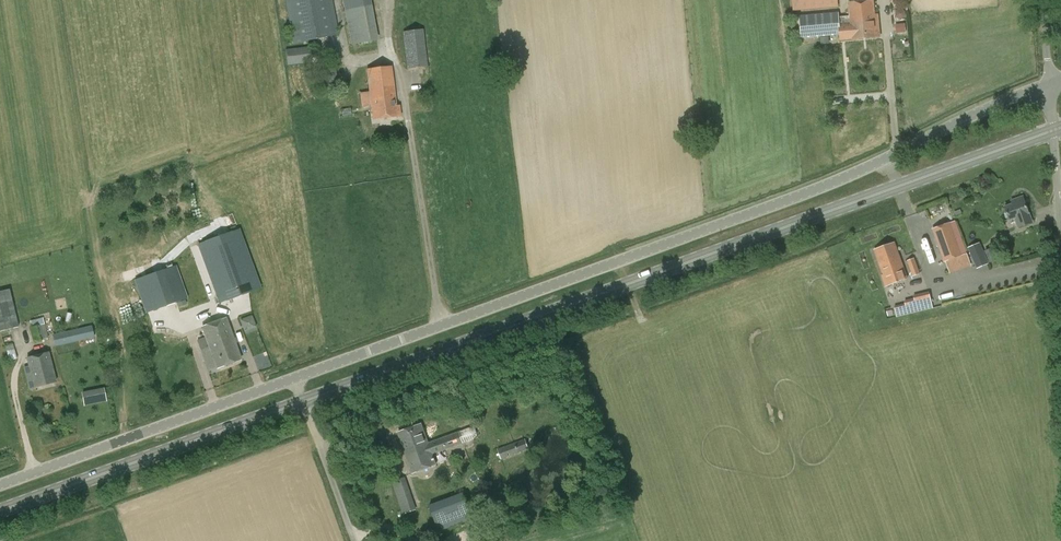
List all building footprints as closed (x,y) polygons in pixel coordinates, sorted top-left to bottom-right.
[(293,44),(339,35),(332,0),(285,0),(293,44)] [(350,45),(378,40),(370,0),(342,0),(350,45)] [(830,0),(817,0),(818,12),(831,11),(830,0)] [(849,3),(850,16),(839,17),(839,13),(800,16),(801,38),(823,37),(824,44),(831,44),(830,36),(839,35),(840,41),(852,40),(880,38),(878,20),(875,20),(874,1),(849,3)] [(428,66),(423,29),(403,31),(407,68),(428,66)] [(287,65),(312,62),(310,46),(285,49),(287,65)] [(338,89),(335,64),(322,65),(325,90),(338,89)] [(399,106),(396,107),(391,67),(367,70),(373,119),(400,116),(399,106)] [(1032,222),(1031,219),(1023,197),(1015,200),(1017,203),(1004,208),(1009,221),(1017,218),(1019,223),(1021,227),(1032,222)] [(962,256),(950,223),(932,229),(944,262),(946,261),(949,271),(963,267),(960,256),(962,256)] [(216,292),(219,302),(249,292),(261,287),(239,228),(198,243),(216,292)] [(880,267),(901,260),(899,256),(898,256),(893,243),(876,249),(880,263),(879,263),(880,267)] [(989,263),(980,243),(968,248),(977,269),(989,263)] [(998,260),(993,248),(984,251),(990,264),(998,260)] [(913,277),(920,274),(914,258),(907,261),(913,277)] [(901,260),(880,267),(883,275),(882,276),(886,287),(908,279),(901,260)] [(163,269),(134,277),(144,312),(173,303),(163,269)] [(170,289),(173,298),(175,303),(179,313),(192,308),(183,284),(170,289)] [(18,326),(9,288),(0,290),(0,331),(18,326)] [(248,292),(229,300),(230,304),(250,297),(248,292)] [(906,309),(931,303),(929,293),(904,299),(906,309)] [(251,298),(231,304),(233,311),(253,305),(251,298)] [(246,333),(257,328),(252,314),(240,319),(246,333)] [(202,327),(205,337),(197,340),(200,350),(209,347),(217,368),(241,360),(226,319),(202,327)] [(44,325),(32,328),(35,341),(48,338),(46,329),(44,325)] [(98,325),(92,326),(53,335),(58,358),(96,349),(95,344),(101,343),(98,325)] [(17,359),(13,344),(6,346),(9,361),(17,359)] [(31,372),(28,373),(32,388),(56,382),(48,353),(27,359),(31,372)] [(105,390),(82,395),(85,406),(108,402),(105,390)] [(469,428),(459,432),(428,443),(421,424),(398,432),(413,473),(436,465),(432,455),(463,444),(473,440),(477,435),(475,429),(469,428)] [(501,459),(519,453),(515,443),(497,449),(501,459)] [(392,481),(403,514),(417,509),(405,477),(392,481)] [(463,493),(428,506),(439,532),(473,519),(463,493)]
